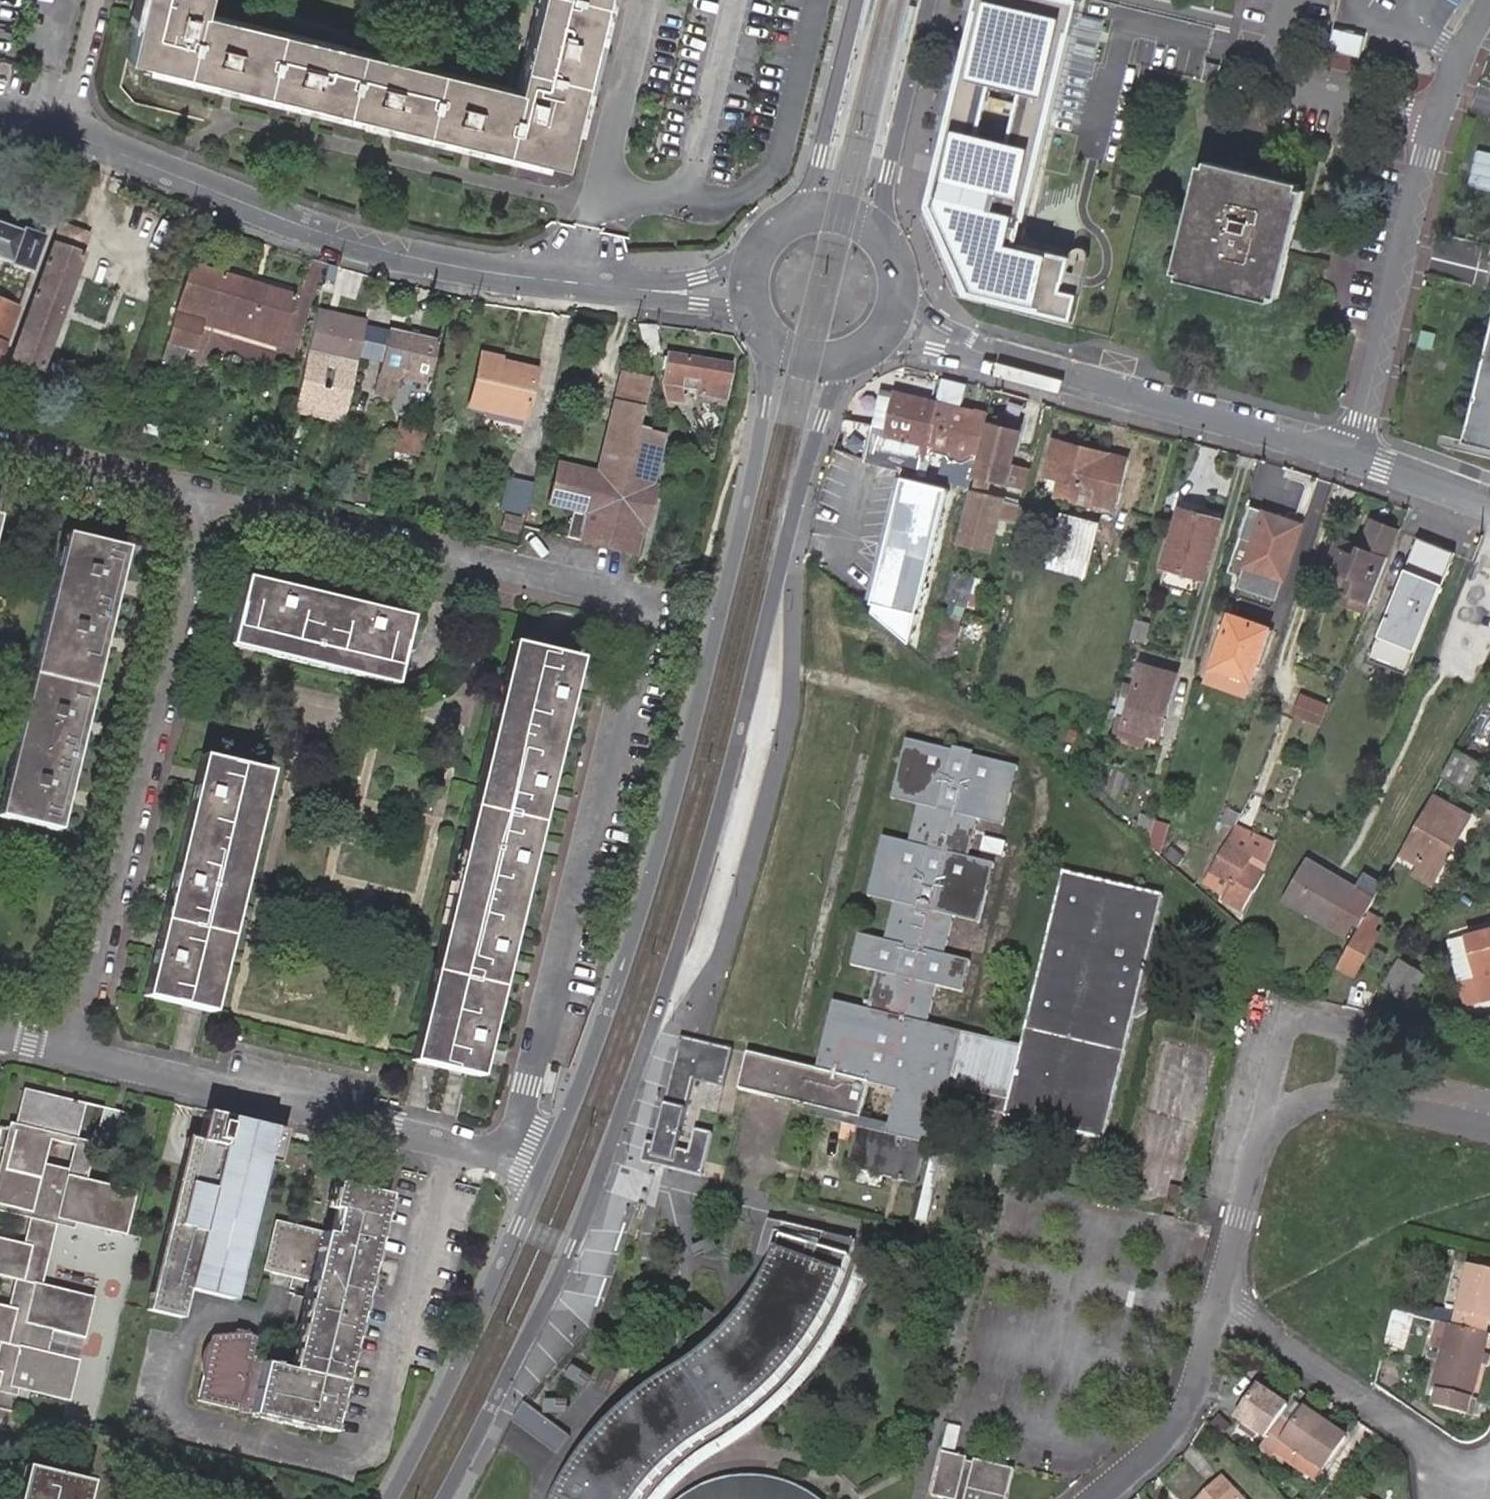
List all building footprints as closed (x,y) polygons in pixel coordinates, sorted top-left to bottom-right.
[(589,0),(528,0),(508,81),(197,5),(198,0),(136,0),(133,12),(124,48),(140,52),(485,138),(534,150),(552,154),(559,122),(589,0)] [(136,0),(127,0),(124,10),(133,12),(136,0)] [(559,122),(569,124),(599,0),(589,0),(559,122)] [(926,202),(972,294),(1074,318),(1080,295),(1065,292),(1074,257),(1020,244),(1078,1),(1073,0),(975,0),(926,202)] [(138,61),(483,146),(485,138),(140,52),(138,61)] [(532,158),(534,150),(485,138),(483,146),(532,158)] [(1480,149),(1471,184),(1489,189),(1489,152),(1480,149)] [(1202,164),(1225,169),(1226,162),(1197,155),(1171,274),(1279,299),(1290,252),(1283,251),(1274,290),(1178,267),(1202,164)] [(1274,181),(1225,169),(1202,164),(1178,267),(1274,290),(1283,251),(1288,230),(1297,187),(1274,181)] [(1275,174),(1274,181),(1297,187),(1288,230),(1295,232),(1306,181),(1275,174)] [(25,282),(42,238),(21,230),(20,233),(0,226),(0,272),(25,282)] [(7,358),(37,370),(80,257),(50,245),(7,358)] [(186,263),(172,310),(207,320),(276,340),(290,293),(186,263)] [(23,288),(0,279),(0,347),(23,288)] [(163,356),(194,365),(207,320),(172,310),(163,340),(166,341),(163,356)] [(312,313),(302,354),(304,355),(314,313),(312,313)] [(314,313),(304,355),(353,366),(362,324),(314,313)] [(651,324),(634,327),(643,349),(658,344),(651,324)] [(1461,448),(1489,455),(1489,327),(1461,448)] [(436,343),(387,332),(372,398),(375,399),(374,404),(389,407),(390,403),(393,403),(397,386),(422,392),(424,385),(426,386),(436,343)] [(730,364),(669,352),(663,382),(678,385),(680,377),(698,381),(695,396),(723,401),(730,364)] [(500,361),(480,356),(468,407),(522,419),(532,379),(498,371),(500,361)] [(620,373),(614,402),(641,408),(647,380),(620,373)] [(678,386),(664,393),(673,409),(686,402),(678,386)] [(986,415),(897,394),(884,450),(926,460),(928,452),(975,463),(976,458),(980,440),(985,422),(986,415)] [(641,408),(614,402),(598,473),(559,464),(550,502),(572,508),(565,536),(633,553),(640,522),(642,523),(643,515),(635,513),(641,491),(648,493),(661,437),(649,434),(643,432),(645,426),(637,424),(641,408)] [(1036,437),(1042,415),(1026,411),(1020,431),(1020,432),(1036,437)] [(1016,450),(1020,432),(1020,431),(985,422),(980,440),(1016,450)] [(392,451),(393,452),(414,457),(416,457),(422,430),(398,424),(392,451)] [(975,475),(1007,483),(1012,462),(1017,463),(1021,451),(1016,450),(980,440),(976,458),(980,459),(975,475)] [(1089,502),(1113,507),(1125,459),(1120,457),(1051,440),(1042,475),(1060,479),(1055,498),(1088,507),(1089,502)] [(414,457),(393,452),(391,460),(412,465),(414,457)] [(949,485),(903,474),(899,488),(898,492),(872,601),(913,637),(949,485)] [(1003,496),(1007,483),(975,475),(972,489),(978,491),(974,510),(968,508),(963,524),(994,532),(998,519),(1000,508),(1003,496)] [(500,499),(527,505),(531,486),(505,480),(500,499)] [(874,482),(872,489),(898,492),(899,488),(874,482)] [(635,513),(643,515),(648,493),(641,491),(635,513)] [(1003,496),(1000,508),(998,519),(1011,523),(1017,500),(1003,496)] [(498,510),(524,516),(527,505),(500,499),(498,510)] [(1165,565),(1205,576),(1221,520),(1181,509),(1165,565)] [(1344,588),(1372,600),(1403,524),(1375,513),(1359,550),(1343,543),(1333,567),(1350,573),(1344,588)] [(1058,514),(1045,566),(1084,576),(1097,524),(1058,514)] [(1277,595),(1301,524),(1271,514),(1267,525),(1259,521),(1253,536),(1242,532),(1231,568),(1241,572),(1238,581),(1277,595)] [(516,538),(520,520),(503,515),(502,515),(498,533),(516,538)] [(66,534),(58,532),(0,770),(0,807),(66,534)] [(66,534),(0,807),(0,819),(53,832),(121,548),(66,534)] [(1454,554),(1417,539),(1367,660),(1403,675),(1454,554)] [(1336,541),(1328,564),(1333,567),(1343,543),(1336,541)] [(946,600),(943,610),(960,614),(970,576),(951,571),(943,600),(946,600)] [(241,576),(239,583),(405,623),(406,616),(241,576)] [(970,576),(960,614),(970,617),(980,579),(970,576)] [(405,623),(239,583),(225,639),(393,679),(405,623)] [(1248,662),(1254,664),(1268,623),(1225,608),(1216,636),(1223,639),(1219,650),(1210,678),(1239,688),(1248,662)] [(960,614),(943,610),(937,638),(952,643),(960,614)] [(1133,619),(1127,641),(1145,645),(1151,624),(1133,619)] [(393,679),(225,639),(224,646),(391,686),(393,679)] [(414,1061),(515,642),(508,641),(407,1060),(414,1061)] [(572,657),(515,642),(414,1061),(469,1075),(572,657)] [(579,659),(572,657),(469,1075),(477,1077),(579,659)] [(1127,726),(1147,731),(1160,734),(1176,673),(1142,665),(1127,726)] [(1331,704),(1302,692),(1293,716),(1321,727),(1331,704)] [(872,972),(862,1012),(836,1006),(822,1066),(745,1047),(735,1086),(858,1116),(856,1126),(846,1166),(917,1183),(930,1132),(920,1130),(927,1098),(1105,1142),(1135,1018),(1149,1011),(1164,941),(1156,932),(1165,895),(1065,871),(1021,1047),(929,1025),(940,982),(960,987),(967,958),(947,954),(958,909),(979,915),(993,860),(971,854),(980,814),(1003,820),(1017,765),(903,737),(889,795),(915,801),(907,837),(880,830),(865,892),(891,899),(883,933),(855,926),(845,966),(872,972)] [(1479,758),(1458,746),(1445,770),(1464,786),(1479,758)] [(146,999),(204,757),(197,755),(138,997),(146,999)] [(260,770),(204,757),(146,999),(200,1011),(260,770)] [(268,773),(260,770),(200,1011),(209,1013),(268,773)] [(1436,795),(1401,857),(1417,866),(1436,877),(1471,816),(1436,795)] [(1141,814),(1135,833),(1148,844),(1154,822),(1155,818),(1141,814)] [(1154,822),(1148,844),(1161,855),(1168,827),(1154,822)] [(1237,829),(1231,837),(1253,850),(1267,859),(1271,851),(1258,843),(1237,829)] [(1253,850),(1231,837),(1228,842),(1248,856),(1253,850)] [(1249,893),(1252,895),(1267,870),(1263,869),(1267,859),(1253,850),(1248,856),(1228,842),(1205,876),(1227,891),(1234,882),(1249,893)] [(1185,856),(1173,846),(1166,855),(1177,865),(1185,856)] [(1271,851),(1267,859),(1272,862),(1278,855),(1271,851)] [(1263,869),(1267,870),(1272,862),(1267,859),(1263,869)] [(1436,877),(1417,866),(1413,873),(1432,884),(1436,877)] [(1352,896),(1348,893),(1301,867),(1277,910),(1337,944),(1345,928),(1355,933),(1346,950),(1366,960),(1385,926),(1365,914),(1378,891),(1360,881),(1352,896)] [(1239,909),(1249,893),(1234,882),(1227,891),(1223,898),(1239,909)] [(1466,937),(1478,983),(1465,987),(1469,1003),(1489,998),(1489,930),(1466,937)] [(1408,1001),(1419,984),(1424,976),(1426,975),(1399,957),(1379,987),(1395,993),(1408,1001)] [(711,1044),(680,1036),(653,1143),(645,1141),(640,1162),(655,1166),(702,1177),(712,1135),(696,1131),(690,1154),(675,1151),(693,1080),(723,1088),(733,1049),(711,1044)] [(10,1211),(105,1234),(115,1190),(47,1173),(29,1168),(21,1166),(24,1157),(13,1154),(17,1139),(28,1142),(33,1119),(100,1135),(106,1112),(2,1087),(0,1096),(0,1130),(5,1132),(0,1152),(0,1209),(10,1211)] [(856,1126),(858,1116),(793,1097),(790,1108),(856,1126)] [(270,1129),(208,1114),(201,1143),(195,1170),(185,1168),(149,1313),(183,1321),(190,1293),(233,1303),(273,1141),(268,1140),(270,1129)] [(29,1168),(47,1173),(53,1148),(35,1143),(29,1168)] [(304,1208),(339,1214),(345,1186),(311,1181),(304,1208)] [(324,1433),(382,1196),(345,1186),(339,1214),(332,1239),(285,1227),(274,1276),(310,1285),(321,1287),(299,1373),(298,1375),(249,1363),(253,1348),(252,1346),(250,1343),(248,1341),(247,1339),(245,1337),(243,1335),(241,1334),(239,1333),(236,1331),(234,1330),(231,1343),(212,1338),(196,1401),(237,1411),(239,1404),(288,1416),(286,1423),(324,1433)] [(3,1241),(10,1211),(0,1209),(0,1240),(3,1241)] [(820,1302),(845,1235),(773,1219),(736,1298),(711,1328),(673,1361),(705,1425),(763,1377),(798,1335),(820,1302)] [(862,1239),(852,1237),(824,1310),(791,1357),(746,1404),(644,1486),(634,1498),(648,1498),(665,1481),(752,1413),(799,1363),(833,1316),(862,1239)] [(1457,1326),(1489,1334),(1489,1328),(1489,1274),(1472,1270),(1457,1326)] [(54,1331),(65,1334),(75,1293),(63,1290),(0,1275),(0,1319),(54,1331)] [(1452,1324),(1439,1321),(1434,1341),(1446,1345),(1434,1391),(1440,1393),(1437,1407),(1476,1417),(1481,1402),(1475,1401),(1489,1341),(1489,1334),(1457,1326),(1452,1324)] [(39,1394),(50,1397),(60,1356),(48,1353),(0,1342),(0,1385),(39,1394)] [(634,1485),(705,1425),(673,1361),(656,1371),(601,1414),(576,1442),(634,1485)] [(239,1404),(237,1411),(286,1423),(288,1416),(239,1404)] [(1283,1436),(1323,1465),(1346,1433),(1306,1404),(1293,1422),(1278,1412),(1259,1438),(1274,1449),(1277,1445),(1283,1436)] [(1316,1474),(1323,1465),(1283,1436),(1277,1445),(1316,1474)] [(634,1485),(576,1442),(572,1448),(547,1489),(567,1498),(625,1498),(634,1485)] [(963,1451),(933,1444),(923,1487),(937,1491),(935,1498),(952,1498),(963,1451)] [(963,1451),(952,1498),(974,1498),(977,1498),(995,1498),(1004,1461),(963,1451)] [(33,1471),(26,1498),(83,1498),(87,1484),(33,1471)] [(796,1486),(767,1475),(720,1472),(689,1482),(665,1498),(815,1498),(796,1486)] [(1220,1474),(1192,1498),(1244,1498),(1220,1474)] [(1292,1495),(1296,1498),(1309,1498),(1300,1488),(1292,1495)] [(541,1498),(567,1498),(547,1489),(543,1495),(541,1498)]
